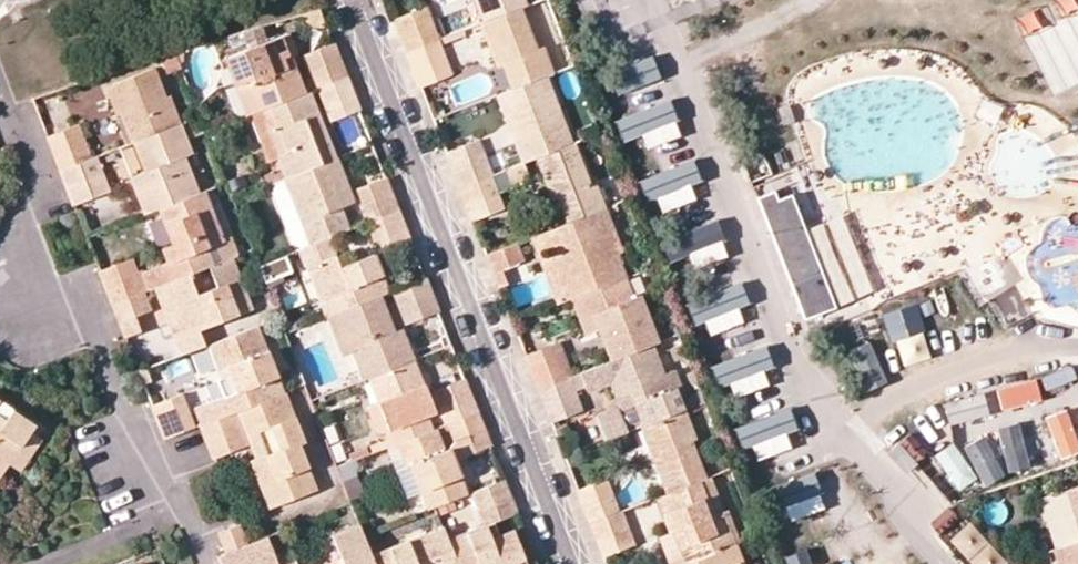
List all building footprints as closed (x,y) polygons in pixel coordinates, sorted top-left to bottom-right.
[(483,23),(520,8),(527,6),(524,0),(474,0),(483,23)] [(399,35),(431,23),(425,8),(393,20),(399,35)] [(483,23),(479,25),(496,67),(501,65),(511,90),(546,76),(553,73),(543,48),(537,50),(520,8),(483,23)] [(1016,20),(1052,95),(1077,83),(1077,11),(1042,27),(1034,11),(1016,20)] [(406,53),(438,40),(431,23),(399,35),(406,53)] [(257,111),(304,93),(289,54),(294,52),(287,35),(224,60),(246,116),(257,111)] [(446,58),(438,40),(406,53),(413,71),(446,58)] [(338,59),(332,44),(300,56),(307,72),(338,59)] [(622,97),(662,81),(652,57),(612,73),(622,97)] [(452,74),(446,58),(413,71),(419,87),(452,74)] [(338,59),(307,72),(313,89),(316,88),(345,77),(338,59)] [(132,143),(179,123),(168,95),(164,97),(153,68),(103,88),(115,117),(118,116),(129,143),(132,143)] [(534,158),(572,143),(546,76),(511,90),(494,96),(522,163),(534,158)] [(352,95),(345,77),(316,88),(323,106),(352,95)] [(257,111),(284,177),(335,157),(308,91),(304,93),(257,111)] [(352,95),(323,106),(330,122),(358,111),(352,95)] [(616,118),(625,150),(681,135),(672,103),(616,118)] [(156,209),(198,193),(183,156),(191,153),(179,123),(132,143),(143,173),(129,178),(143,214),(156,209)] [(53,154),(84,142),(78,125),(46,137),(53,154)] [(451,168),(484,156),(479,140),(445,153),(445,154),(451,168)] [(59,170),(91,158),(84,142),(53,154),(59,170)] [(572,143),(534,158),(551,199),(556,198),(566,224),(606,209),(595,182),(588,185),(572,143)] [(59,170),(66,187),(102,173),(96,156),(91,158),(59,170)] [(451,168),(458,187),(490,175),(492,174),(484,156),(451,168)] [(327,238),(349,229),(340,207),(353,202),(335,157),(284,177),(282,178),(309,245),(327,238)] [(702,200),(692,164),(644,177),(655,213),(702,200)] [(490,175),(497,193),(513,187),(506,169),(492,174),(490,175)] [(71,201),(73,205),(109,191),(102,173),(66,187),(71,201)] [(458,187),(465,205),(497,193),(490,175),(458,187)] [(390,193),(383,177),(355,190),(361,205),(390,193)] [(309,245),(282,178),(271,182),(265,189),(287,244),(298,249),(309,245)] [(135,273),(105,285),(112,303),(144,291),(153,287),(188,274),(207,266),(214,263),(208,247),(224,242),(204,190),(198,193),(156,209),(171,245),(161,249),(165,261),(135,273)] [(368,222),(396,211),(390,193),(361,205),(368,222)] [(465,205),(471,222),(504,209),(497,193),(465,205)] [(778,193),(759,200),(806,321),(838,309),(794,196),(781,201),(778,193)] [(566,224),(530,238),(557,305),(570,300),(625,279),(627,278),(617,252),(622,250),(606,209),(566,224)] [(375,241),(404,230),(396,211),(368,222),(375,241)] [(670,268),(727,257),(720,225),(664,235),(670,268)] [(381,255),(410,245),(404,230),(375,241),(381,255)] [(298,249),(306,268),(334,257),(327,238),(309,245),(298,249)] [(224,242),(208,247),(214,263),(231,257),(235,255),(229,239),(224,242)] [(517,243),(485,255),(492,274),(524,261),(517,243)] [(381,295),(388,292),(372,255),(338,268),(334,257),(306,268),(325,317),(381,295)] [(179,356),(203,346),(197,331),(251,310),(231,257),(214,263),(207,266),(215,287),(196,294),(188,274),(153,287),(179,356)] [(130,259),(99,271),(105,285),(135,273),(130,259)] [(492,274),(498,288),(530,276),(524,261),(492,274)] [(423,279),(392,291),(398,309),(430,297),(423,279)] [(625,279),(570,300),(584,335),(596,331),(608,362),(653,345),(658,343),(639,295),(632,298),(625,279)] [(705,340),(752,320),(736,284),(689,304),(705,340)] [(991,303),(1004,324),(1029,308),(1016,287),(991,303)] [(112,303),(120,323),(136,318),(152,312),(144,291),(112,303)] [(367,378),(413,360),(400,328),(394,330),(381,295),(325,317),(341,357),(351,353),(362,380),(367,378)] [(430,297),(398,309),(405,325),(436,313),(430,297)] [(120,323),(126,339),(141,332),(136,318),(120,323)] [(200,424),(284,392),(258,325),(207,345),(220,379),(216,380),(222,397),(192,408),(198,425),(200,424)] [(529,371),(564,357),(559,343),(524,356),(529,371)] [(639,427),(684,409),(674,386),(669,388),(653,345),(608,362),(578,374),(585,392),(609,383),(617,406),(593,415),(603,440),(639,427)] [(720,398),(774,384),(765,350),(711,364),(720,398)] [(569,378),(572,377),(564,357),(529,371),(537,390),(569,378)] [(393,446),(395,444),(432,430),(426,415),(422,405),(429,402),(413,360),(367,378),(393,446)] [(537,390),(544,407),(576,395),(569,378),(537,390)] [(468,396),(462,380),(449,385),(455,402),(468,396)] [(1036,389),(997,405),(1006,426),(1045,410),(1036,389)] [(200,424),(214,459),(248,446),(253,460),(249,461),(267,508),(315,489),(298,445),(304,443),(284,392),(200,424)] [(158,420),(187,408),(181,394),(152,405),(158,420)] [(544,407),(550,423),(582,411),(576,395),(544,407)] [(446,424),(474,413),(468,396),(455,402),(437,409),(444,425),(446,424)] [(429,402),(422,405),(426,415),(433,412),(429,402)] [(9,463),(20,471),(41,440),(29,432),(33,425),(0,403),(0,476),(9,463)] [(1057,439),(1077,433),(1077,410),(1076,403),(1049,411),(1057,439)] [(963,442),(1003,427),(995,406),(955,421),(963,442)] [(165,437),(194,426),(187,408),(158,420),(165,437)] [(684,409),(639,427),(665,495),(699,482),(705,479),(689,440),(695,438),(684,409)] [(785,411),(738,428),(751,464),(798,447),(785,411)] [(474,413),(446,424),(454,442),(468,437),(481,432),(474,413)] [(433,507),(466,494),(448,449),(444,451),(435,429),(432,430),(395,444),(404,467),(408,465),(426,510),(433,507)] [(988,464),(1014,455),(1005,431),(979,440),(988,464)] [(475,451),(487,447),(481,432),(468,437),(475,451)] [(960,439),(938,446),(951,487),(973,480),(960,439)] [(1033,477),(1073,463),(1065,441),(1025,455),(1033,477)] [(972,472),(979,493),(1019,481),(1012,459),(972,472)] [(345,489),(360,485),(353,460),(338,465),(345,489)] [(786,525),(828,509),(814,473),(772,489),(786,525)] [(712,515),(723,510),(709,478),(705,479),(699,482),(712,515)] [(576,490),(582,506),(611,494),(605,479),(576,490)] [(511,530),(498,535),(493,522),(514,514),(501,480),(466,494),(433,507),(442,527),(456,563),(525,563),(511,530)] [(739,543),(725,509),(723,510),(712,515),(699,482),(665,495),(653,500),(666,534),(671,533),(683,563),(685,563),(735,544),(739,543)] [(1077,537),(1077,488),(1065,491),(1077,537)] [(582,506),(590,525),(619,513),(611,494),(582,506)] [(947,508),(929,522),(941,536),(959,521),(947,508)] [(590,525),(596,541),(627,529),(621,512),(619,513),(590,525)] [(951,538),(971,563),(1008,563),(974,521),(951,538)] [(217,532),(224,551),(247,542),(240,524),(217,532)] [(357,524),(330,535),(341,563),(373,563),(369,555),(357,524)] [(442,527),(369,555),(373,563),(456,563),(442,527)] [(596,541),(602,557),(634,545),(627,529),(596,541)] [(671,533),(666,534),(653,539),(662,563),(683,563),(671,533)] [(255,562),(247,542),(224,551),(215,555),(219,563),(250,563),(255,562)] [(1053,550),(1057,563),(1077,563),(1077,543),(1053,550)] [(735,544),(685,563),(743,563),(735,544)] [(806,550),(785,558),(787,563),(811,563),(806,550)]
